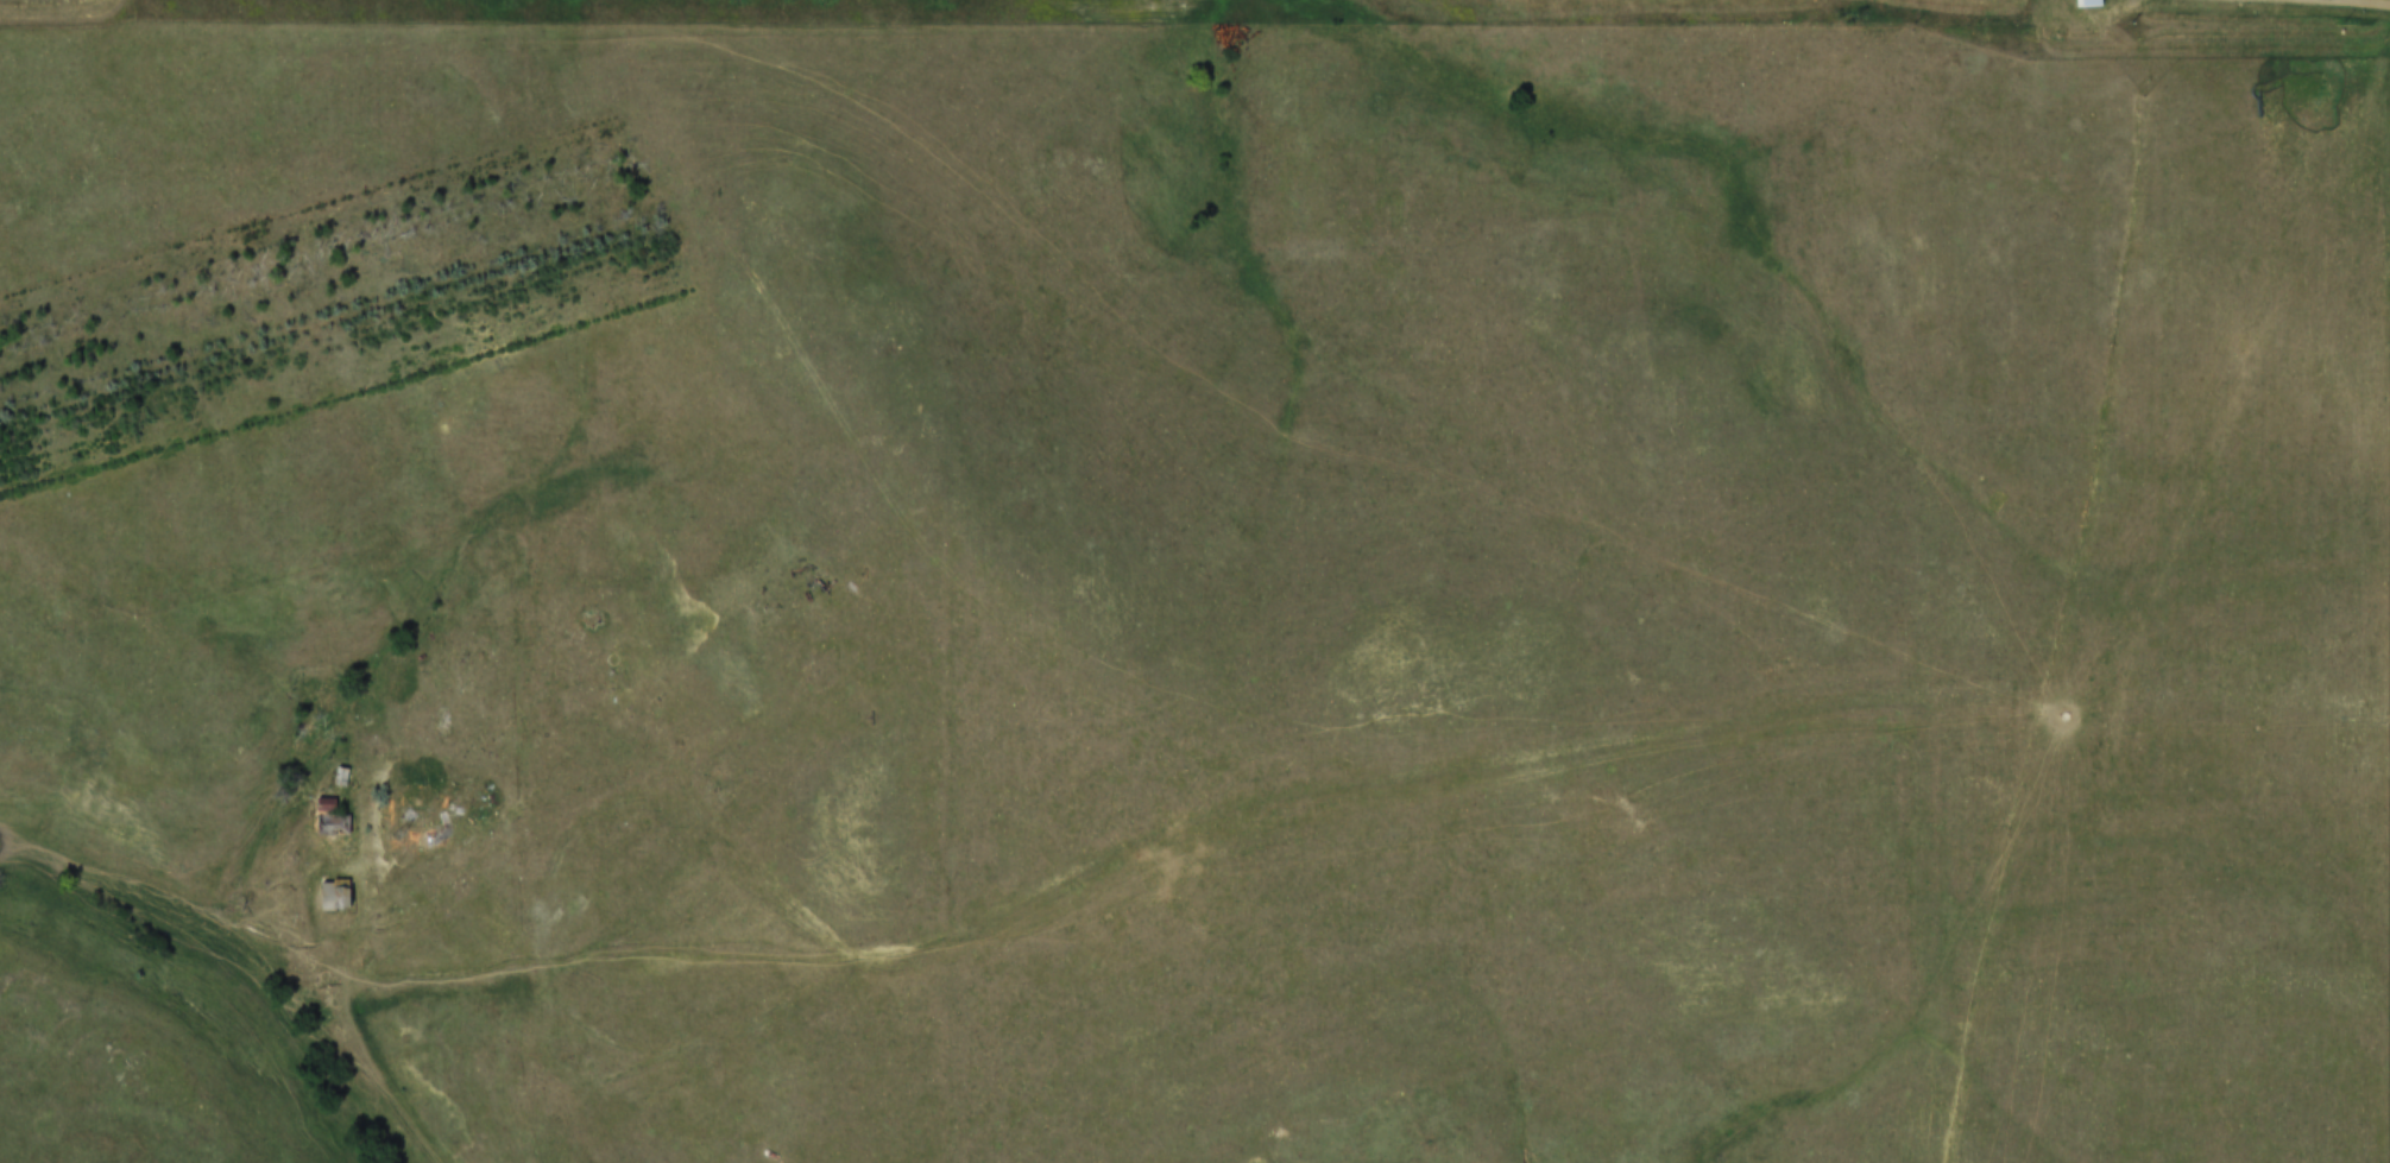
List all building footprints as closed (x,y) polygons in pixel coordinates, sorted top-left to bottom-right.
[(328,759),(339,760),(336,779),(326,778),(328,759)] [(309,797),(327,797),(327,807),(339,807),(339,826),(309,826),(309,797)] [(418,824),(437,824),(437,839),(418,839),(418,824)] [(425,846),(443,846),(443,831),(425,831),(425,846)] [(313,876),(342,876),(342,902),(313,902),(313,876)]
